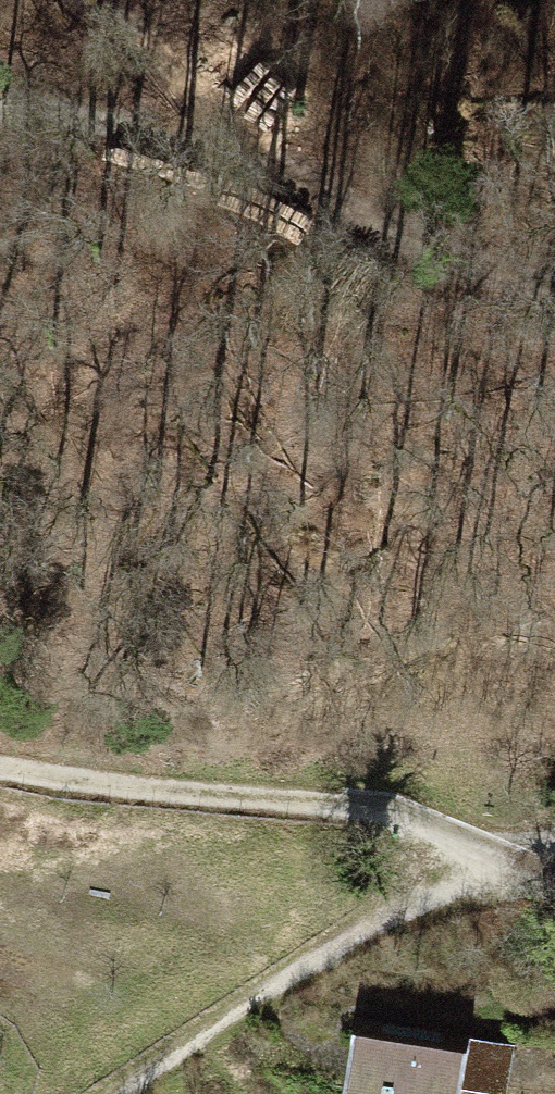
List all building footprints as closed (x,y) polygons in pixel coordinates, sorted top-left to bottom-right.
[(370,1032),(360,1093),(487,1093),(494,1052),(370,1032)]
